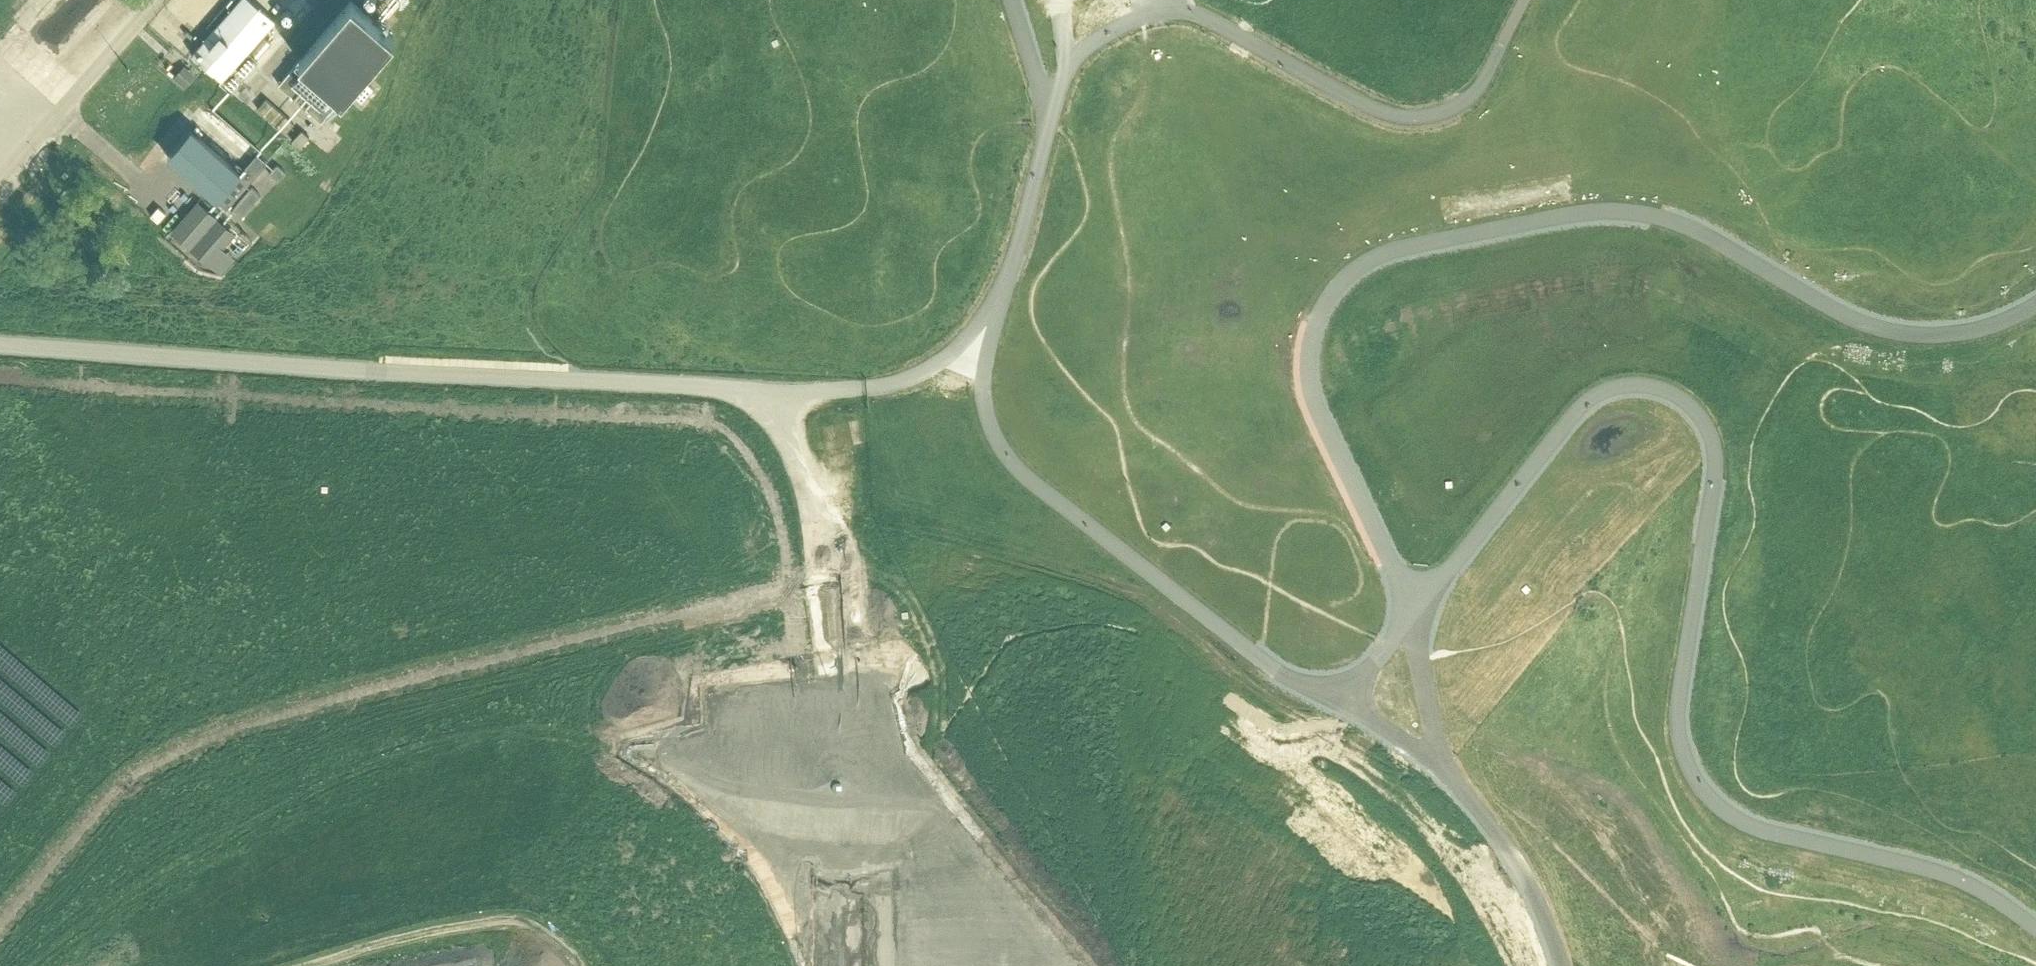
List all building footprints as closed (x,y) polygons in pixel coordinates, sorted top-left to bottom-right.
[(223,79),(275,18),(254,0),(235,0),(191,52),(223,79)] [(208,8),(220,17),(234,0),(215,0),(208,8)] [(394,35),(353,0),(349,0),(278,82),(321,119),(394,35)] [(186,86),(196,73),(183,62),(172,75),(186,86)] [(286,131),(294,121),(266,96),(258,106),(286,131)] [(245,160),(257,145),(214,109),(202,124),(245,160)] [(300,145),(309,135),(300,128),(291,138),(300,145)] [(215,199),(238,171),(189,130),(165,158),(215,199)] [(253,152),(238,171),(215,199),(226,208),(264,161),(253,152)] [(277,164),(270,172),(278,180),(286,171),(277,164)] [(252,186),(231,209),(240,217),(261,194),(252,186)] [(207,264),(235,232),(197,199),(169,230),(207,264)]
